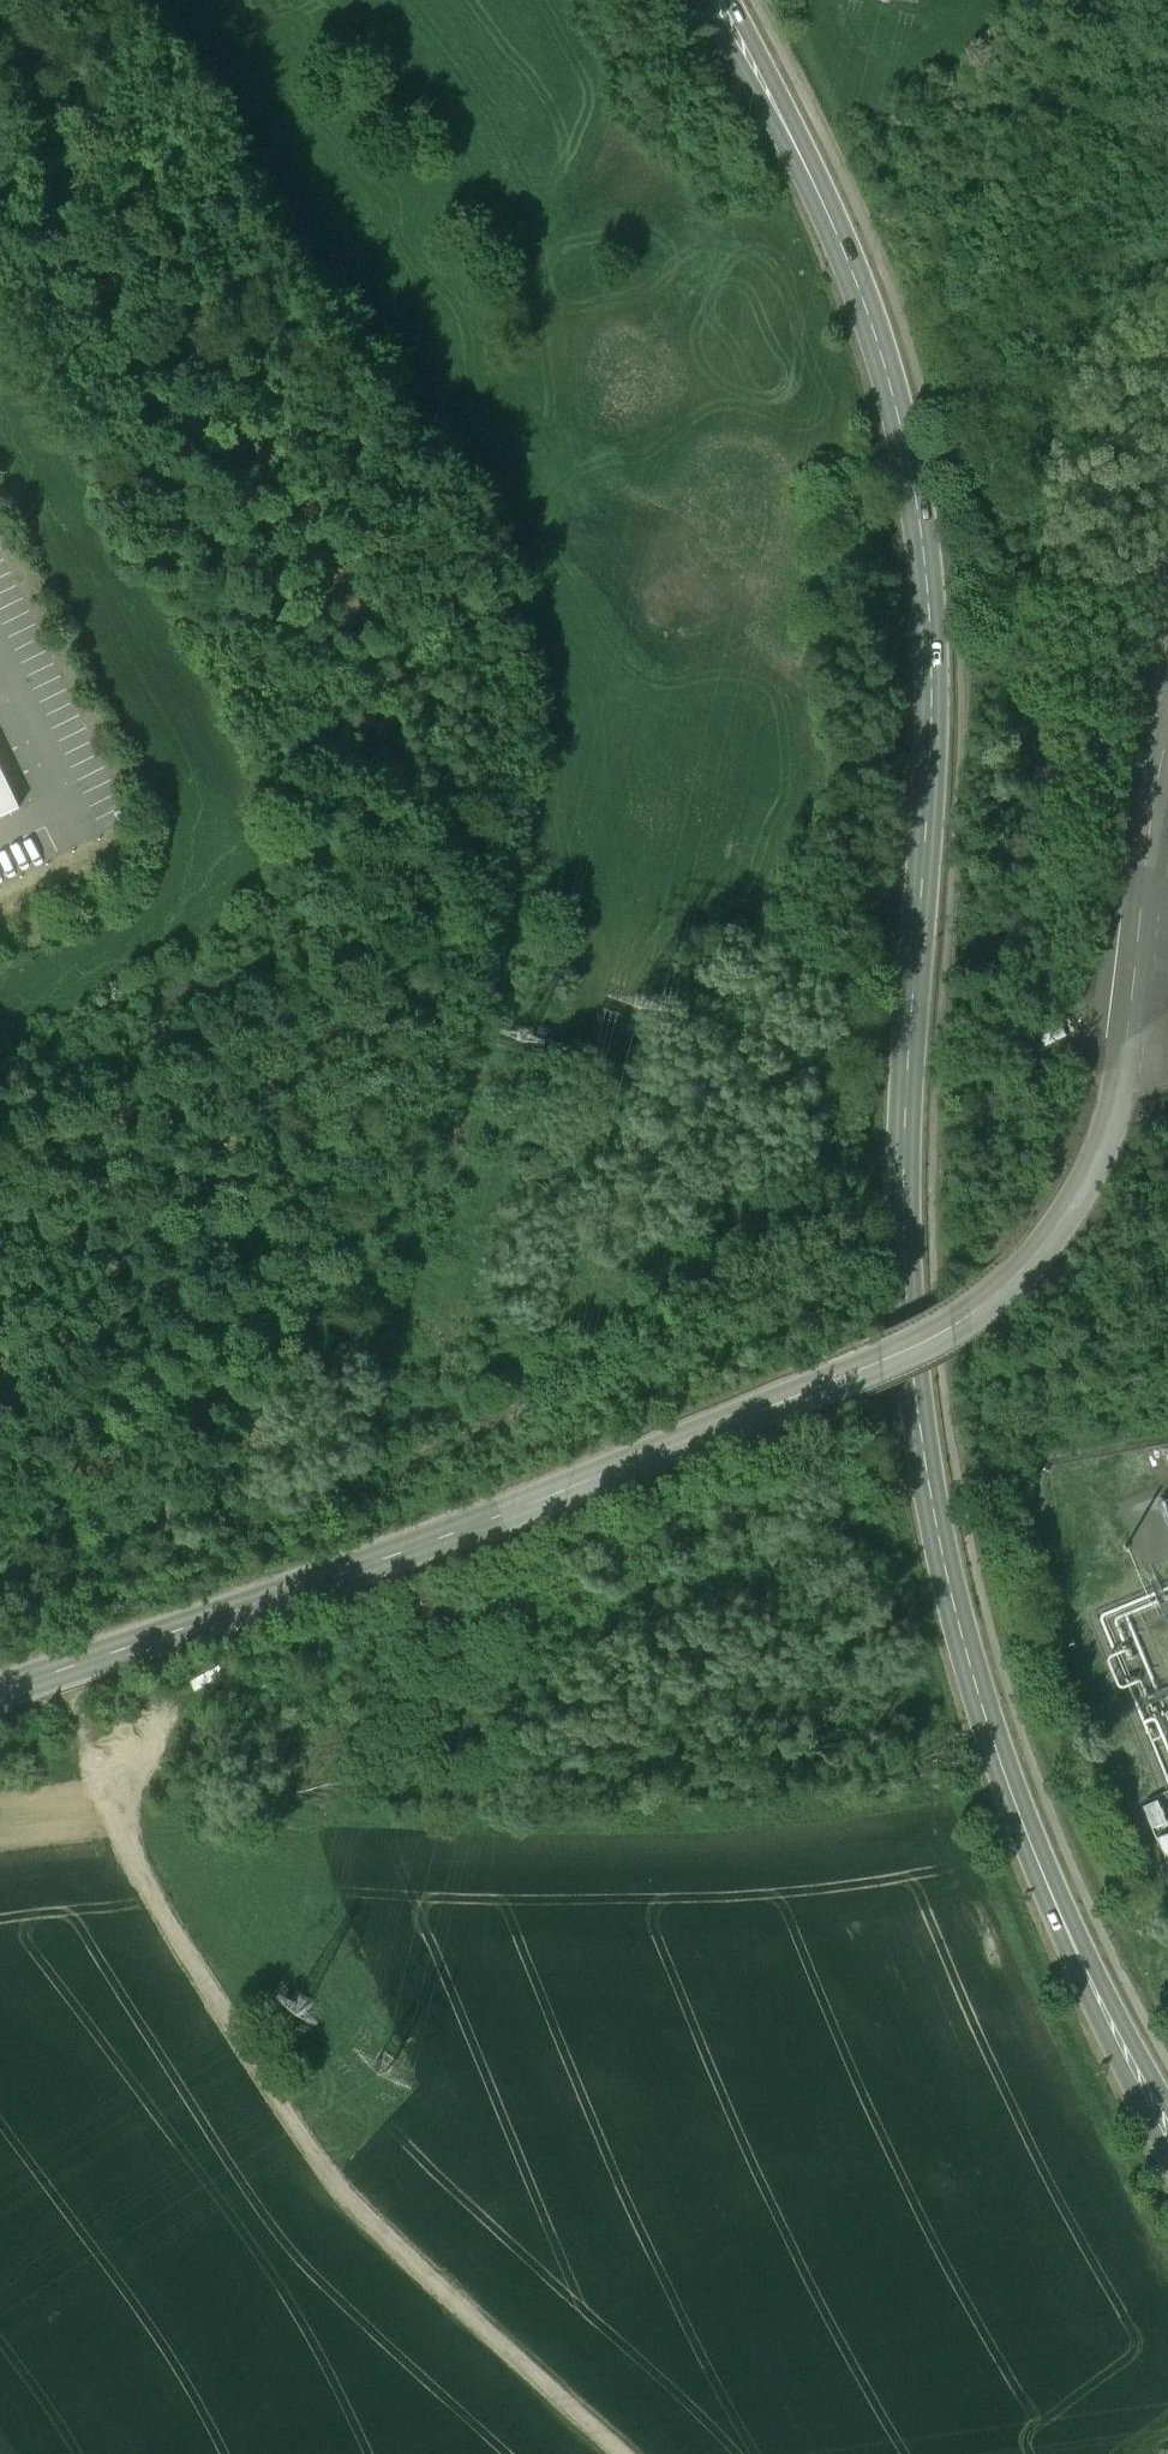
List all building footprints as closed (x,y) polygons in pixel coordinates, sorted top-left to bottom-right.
[(21,809),(0,766),(0,819),(21,809)] [(1165,1857),(1167,1856),(1167,1834),(1158,1838),(1165,1857)]
